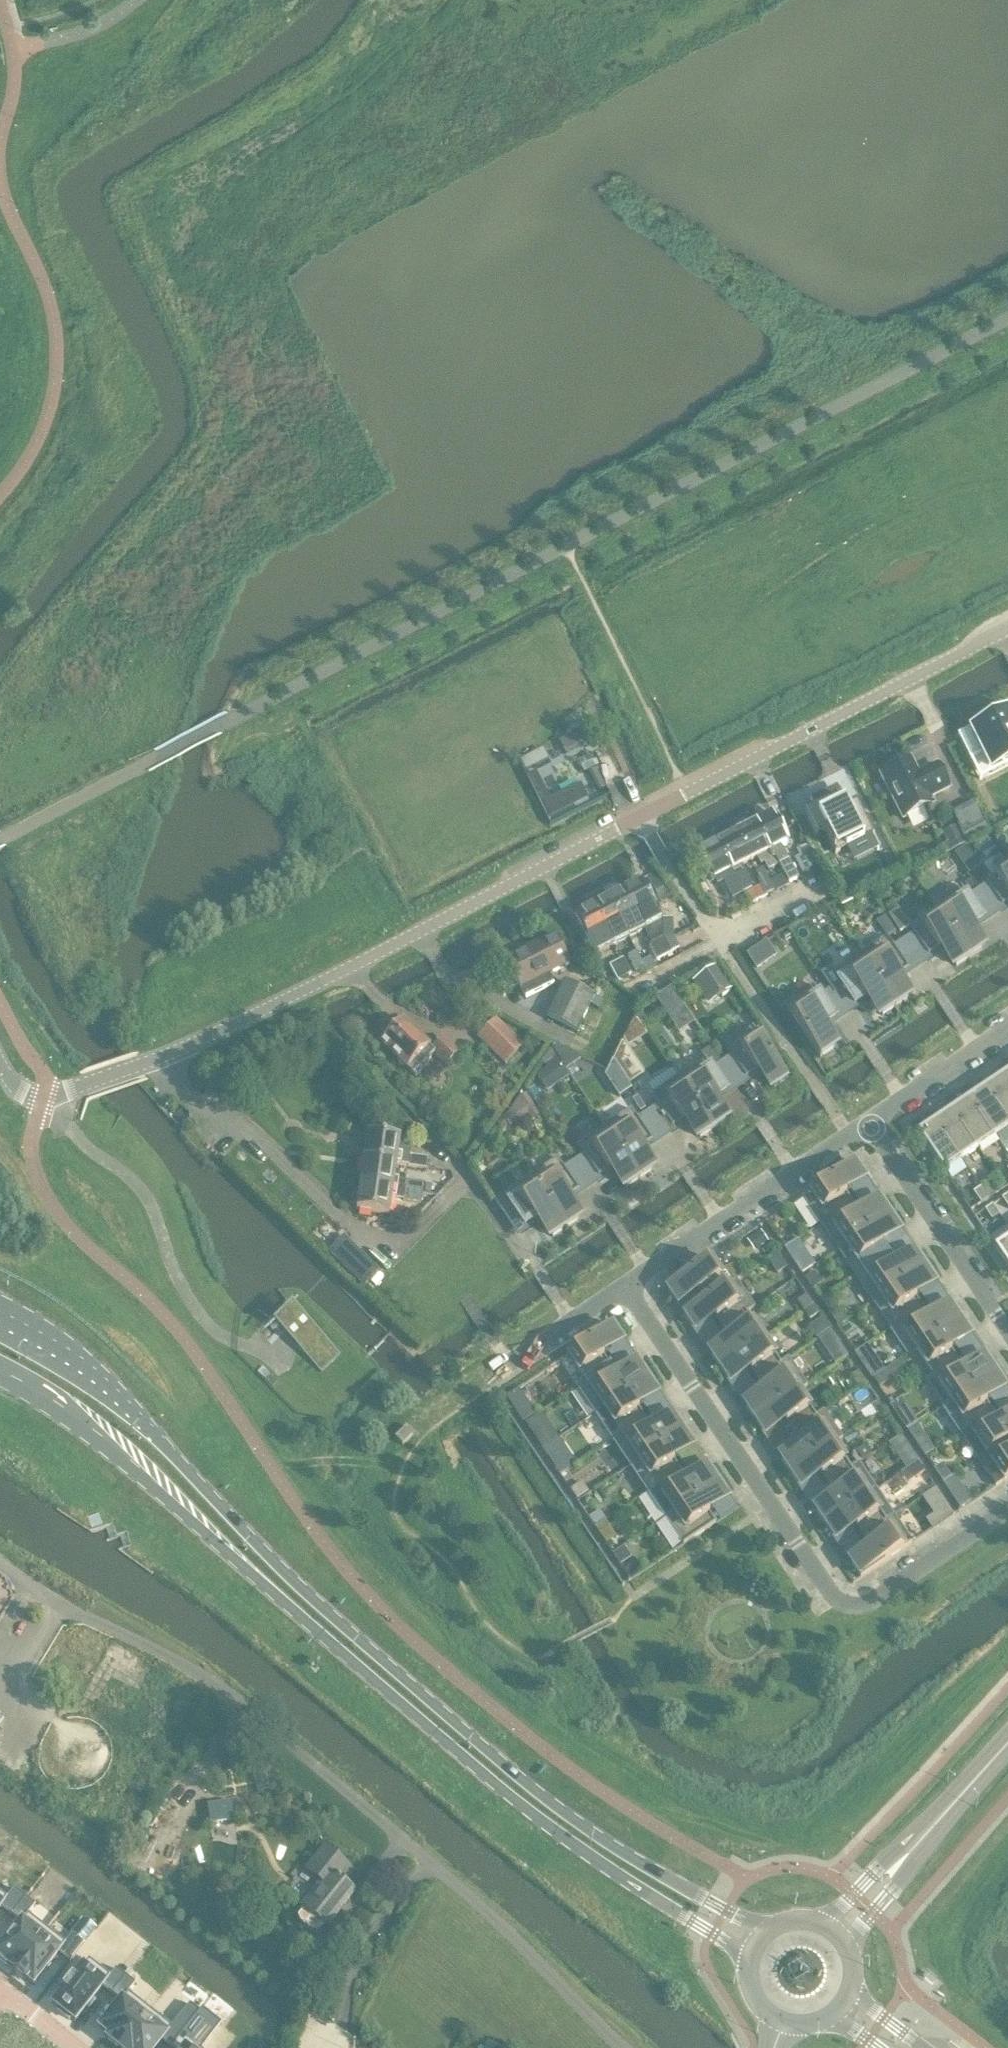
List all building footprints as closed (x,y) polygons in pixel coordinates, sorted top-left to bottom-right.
[(959,737),(970,759),(980,754),(988,770),(1007,760),(1007,717),(1000,721),(986,729),(983,724),(959,737)] [(578,732),(560,741),(565,752),(583,743),(578,732)] [(543,748),(520,760),(526,772),(549,760),(543,748)] [(579,762),(584,773),(591,769),(587,758),(579,762)] [(919,776),(911,759),(881,774),(904,818),(933,804),(930,797),(949,788),(938,765),(923,772),(924,774),(919,776)] [(598,768),(589,772),(599,793),(608,789),(598,768)] [(536,794),(543,790),(536,775),(529,779),(536,794)] [(548,816),(587,797),(581,784),(550,799),(547,792),(539,796),(548,816)] [(805,813),(816,834),(825,830),(836,852),(875,833),(857,798),(855,799),(856,801),(847,805),(841,808),(835,797),(805,813)] [(973,802),(952,813),(963,835),(984,824),(973,802)] [(773,813),(754,822),(772,857),(776,855),(780,864),(789,882),(798,877),(781,845),(788,842),(773,813)] [(754,822),(735,832),(750,861),(758,857),(761,864),(765,862),(768,870),(780,864),(776,855),(772,857),(754,822)] [(735,832),(716,842),(731,871),(750,861),(735,832)] [(731,871),(716,842),(698,851),(713,880),(731,871)] [(986,882),(1002,906),(1007,902),(1007,867),(986,882)] [(762,869),(755,873),(766,894),(773,891),(762,869)] [(767,896),(762,887),(761,884),(754,888),(748,876),(737,882),(743,893),(749,905),(767,896)] [(669,954),(663,941),(674,941),(673,920),(663,921),(642,880),(624,889),(645,930),(652,943),(649,945),(657,960),(669,954)] [(738,896),(743,893),(737,882),(732,884),(738,896)] [(624,889),(608,898),(628,939),(645,930),(624,889)] [(939,913),(969,958),(981,949),(968,929),(982,919),(966,895),(939,913)] [(613,946),(628,939),(608,898),(592,906),(613,946)] [(613,946),(592,906),(576,914),(592,945),(602,940),(607,950),(613,946)] [(900,933),(910,926),(899,909),(889,916),(900,933)] [(969,958),(939,913),(912,932),(928,956),(943,946),(956,966),(969,958)] [(893,927),(886,915),(875,921),(883,933),(893,927)] [(522,988),(569,965),(555,936),(508,959),(522,988)] [(860,955),(895,1007),(908,999),(894,979),(909,969),(887,937),(860,955)] [(895,1007),(860,955),(833,973),(854,1005),(869,995),(883,1015),(895,1007)] [(631,974),(642,968),(638,958),(626,964),(631,974)] [(656,969),(650,958),(640,963),(646,974),(656,969)] [(610,965),(618,980),(630,974),(622,959),(610,965)] [(717,966),(693,982),(708,1004),(732,988),(717,966)] [(564,982),(547,1018),(577,1032),(594,996),(564,982)] [(814,986),(785,1005),(820,1057),(834,1048),(820,1028),(835,1018),(814,986)] [(672,989),(657,999),(678,1030),(692,1020),(672,989)] [(505,1063),(523,1045),(496,1019),(478,1037),(505,1063)] [(443,1038),(432,1050),(429,1047),(430,1046),(403,1020),(381,1043),(414,1075),(434,1055),(446,1065),(459,1052),(443,1038)] [(760,1068),(774,1088),(787,1079),(752,1027),(724,1046),(746,1078),(760,1068)] [(678,1077),(713,1129),(725,1121),(712,1101),(726,1091),(705,1059),(678,1077)] [(1004,1076),(987,1087),(1007,1118),(1007,1081),(1004,1076)] [(713,1129),(678,1077),(650,1095),(672,1127),(687,1118),(700,1138),(713,1129)] [(1007,1127),(1007,1118),(987,1087),(970,1099),(995,1136),(1007,1127)] [(527,1095),(510,1108),(520,1121),(536,1108),(527,1095)] [(970,1099),(953,1110),(978,1147),(995,1136),(970,1099)] [(604,1127),(639,1179),(651,1170),(638,1150),(653,1141),(631,1108),(604,1127)] [(953,1110),(936,1121),(961,1159),(978,1147),(953,1110)] [(944,1171),(961,1159),(936,1121),(918,1133),(944,1171)] [(639,1179),(604,1127),(577,1145),(598,1177),(613,1167),(627,1187),(639,1179)] [(364,1160),(397,1165),(426,1169),(428,1158),(410,1156),(411,1152),(399,1150),(400,1139),(368,1134),(364,1160)] [(530,1176),(565,1228),(578,1220),(564,1200),(579,1190),(557,1158),(530,1176)] [(364,1160),(361,1184),(423,1192),(425,1183),(407,1180),(407,1177),(395,1175),(397,1165),(364,1160)] [(802,1197),(820,1225),(852,1203),(843,1189),(863,1176),(854,1162),(802,1197)] [(565,1228),(530,1176),(503,1194),(525,1226),(539,1217),(553,1237),(565,1228)] [(981,1187),(988,1199),(996,1194),(988,1182),(981,1187)] [(423,1192),(361,1184),(357,1210),(390,1215),(392,1199),(422,1204),(423,1192)] [(988,1199),(981,1187),(973,1192),(981,1204),(988,1199)] [(820,1225),(837,1250),(890,1215),(881,1203),(861,1217),(852,1203),(820,1225)] [(999,1215),(992,1205),(985,1210),(992,1220),(999,1215)] [(890,1215),(837,1250),(855,1277),(887,1255),(878,1241),(898,1228),(890,1215)] [(344,1237),(331,1250),(362,1281),(375,1268),(344,1237)] [(995,1248),(1007,1267),(1007,1240),(995,1248)] [(887,1255),(855,1277),(872,1303),(925,1268),(916,1255),(896,1269),(887,1255)] [(695,1288),(704,1300),(728,1285),(710,1259),(666,1288),(675,1302),(695,1288)] [(925,1268),(872,1303),(890,1329),(922,1307),(913,1293),(933,1280),(925,1268)] [(735,1280),(728,1285),(704,1300),(684,1314),(693,1328),(713,1314),(722,1327),(745,1312),(753,1307),(735,1280)] [(932,1321),(922,1307),(890,1329),(907,1355),(916,1350),(960,1320),(952,1308),(932,1321)] [(745,1312),(722,1327),(731,1342),(711,1355),(719,1367),(763,1338),(745,1312)] [(303,1314),(284,1332),(321,1372),(341,1353),(304,1313),(303,1314)] [(934,1376),(957,1360),(948,1346),(968,1333),(960,1320),(916,1350),(934,1376)] [(568,1354),(586,1382),(610,1366),(600,1352),(621,1338),(611,1325),(568,1354)] [(763,1338),(719,1367),(728,1380),(748,1366),(757,1380),(780,1364),(763,1338)] [(780,1364),(757,1380),(766,1394),(746,1407),(754,1419),(797,1390),(805,1385),(787,1359),(780,1364)] [(966,1373),(957,1360),(934,1376),(926,1381),(943,1407),(995,1372),(987,1360),(966,1373)] [(610,1366),(586,1382),(602,1406),(594,1412),(595,1413),(647,1378),(639,1366),(619,1379),(610,1366)] [(962,1434),(969,1429),(993,1413),(983,1398),(1003,1385),(995,1372),(943,1407),(962,1434)] [(656,1391),(647,1378),(595,1413),(613,1440),(645,1418),(635,1404),(656,1391)] [(797,1390),(754,1419),(763,1432),(783,1418),(793,1433),(816,1418),(797,1390)] [(523,1422),(535,1414),(527,1402),(515,1409),(523,1422)] [(816,1418),(793,1433),(802,1446),(781,1460),(790,1473),(834,1443),(841,1438),(824,1412),(816,1418)] [(987,1455),(1007,1441),(1007,1421),(1002,1426),(993,1413),(969,1429),(987,1455)] [(548,1416),(528,1428),(537,1443),(557,1431),(548,1416)] [(654,1432),(645,1418),(613,1440),(630,1466),(682,1431),(674,1418),(654,1432)] [(395,1437),(402,1445),(414,1434),(406,1426),(395,1437)] [(648,1492),(680,1470),(671,1457),(691,1443),(682,1431),(630,1466),(648,1492)] [(987,1455),(1004,1481),(1007,1478),(1007,1441),(987,1455)] [(834,1443),(790,1473),(798,1485),(818,1471),(827,1485),(851,1468),(834,1443)] [(557,1452),(548,1458),(558,1474),(567,1468),(557,1452)] [(877,1489),(859,1463),(851,1468),(827,1485),(836,1498),(816,1512),(825,1524),(877,1489)] [(665,1518),(718,1483),(709,1470),(689,1484),(680,1470),(648,1492),(665,1518)] [(582,1482),(570,1490),(577,1500),(588,1492),(582,1482)] [(718,1483),(665,1518),(684,1545),(716,1523),(706,1509),(726,1495),(718,1483)] [(863,1538),(895,1516),(877,1489),(825,1524),(833,1537),(853,1523),(863,1538)] [(589,1517),(594,1526),(604,1520),(605,1519),(600,1510),(589,1517)] [(913,1542),(895,1516),(863,1538),(872,1551),(851,1564),(860,1577),(913,1542)] [(612,1533),(604,1520),(594,1526),(603,1539),(612,1533)] [(613,1554),(620,1565),(631,1558),(624,1547),(613,1554)] [(231,1802),(208,1805),(210,1824),(234,1821),(231,1802)] [(304,1910),(298,1917),(300,1923),(304,1927),(308,1930),(313,1932),(318,1934),(324,1926),(327,1928),(310,1948),(324,1959),(340,1938),(327,1928),(355,1892),(343,1883),(353,1870),(325,1847),(306,1871),(321,1883),(301,1908),(304,1910)] [(11,1916),(26,1897),(14,1889),(7,1898),(4,1895),(0,1892),(0,1908),(11,1916)] [(0,1950),(0,1961),(7,1966),(8,1965),(14,1969),(13,1971),(47,1929),(28,1914),(35,1905),(26,1897),(11,1916),(20,1924),(0,1950)] [(47,1929),(13,1971),(26,1981),(27,1979),(33,1985),(58,1953),(69,1962),(84,1943),(72,1934),(65,1943),(62,1941),(47,1929)] [(64,1992),(53,2005),(57,2008),(56,2009),(69,2020),(71,2018),(75,2021),(86,2008),(94,1998),(93,1998),(101,1987),(111,1995),(126,1976),(116,1968),(110,1976),(89,1959),(73,1980),(72,1979),(63,1991),(64,1992)] [(100,2028),(110,2036),(108,2039),(119,2047),(120,2047),(151,2009),(129,1992),(135,1983),(126,1976),(111,1995),(120,2002),(100,2028)] [(120,2047),(155,2047),(164,2037),(173,2044),(170,2047),(171,2047),(188,2025),(179,2018),(172,2026),(151,2009),(120,2047)] [(192,2043),(205,2026),(194,2018),(188,2025),(171,2047),(199,2047),(192,2043)]
